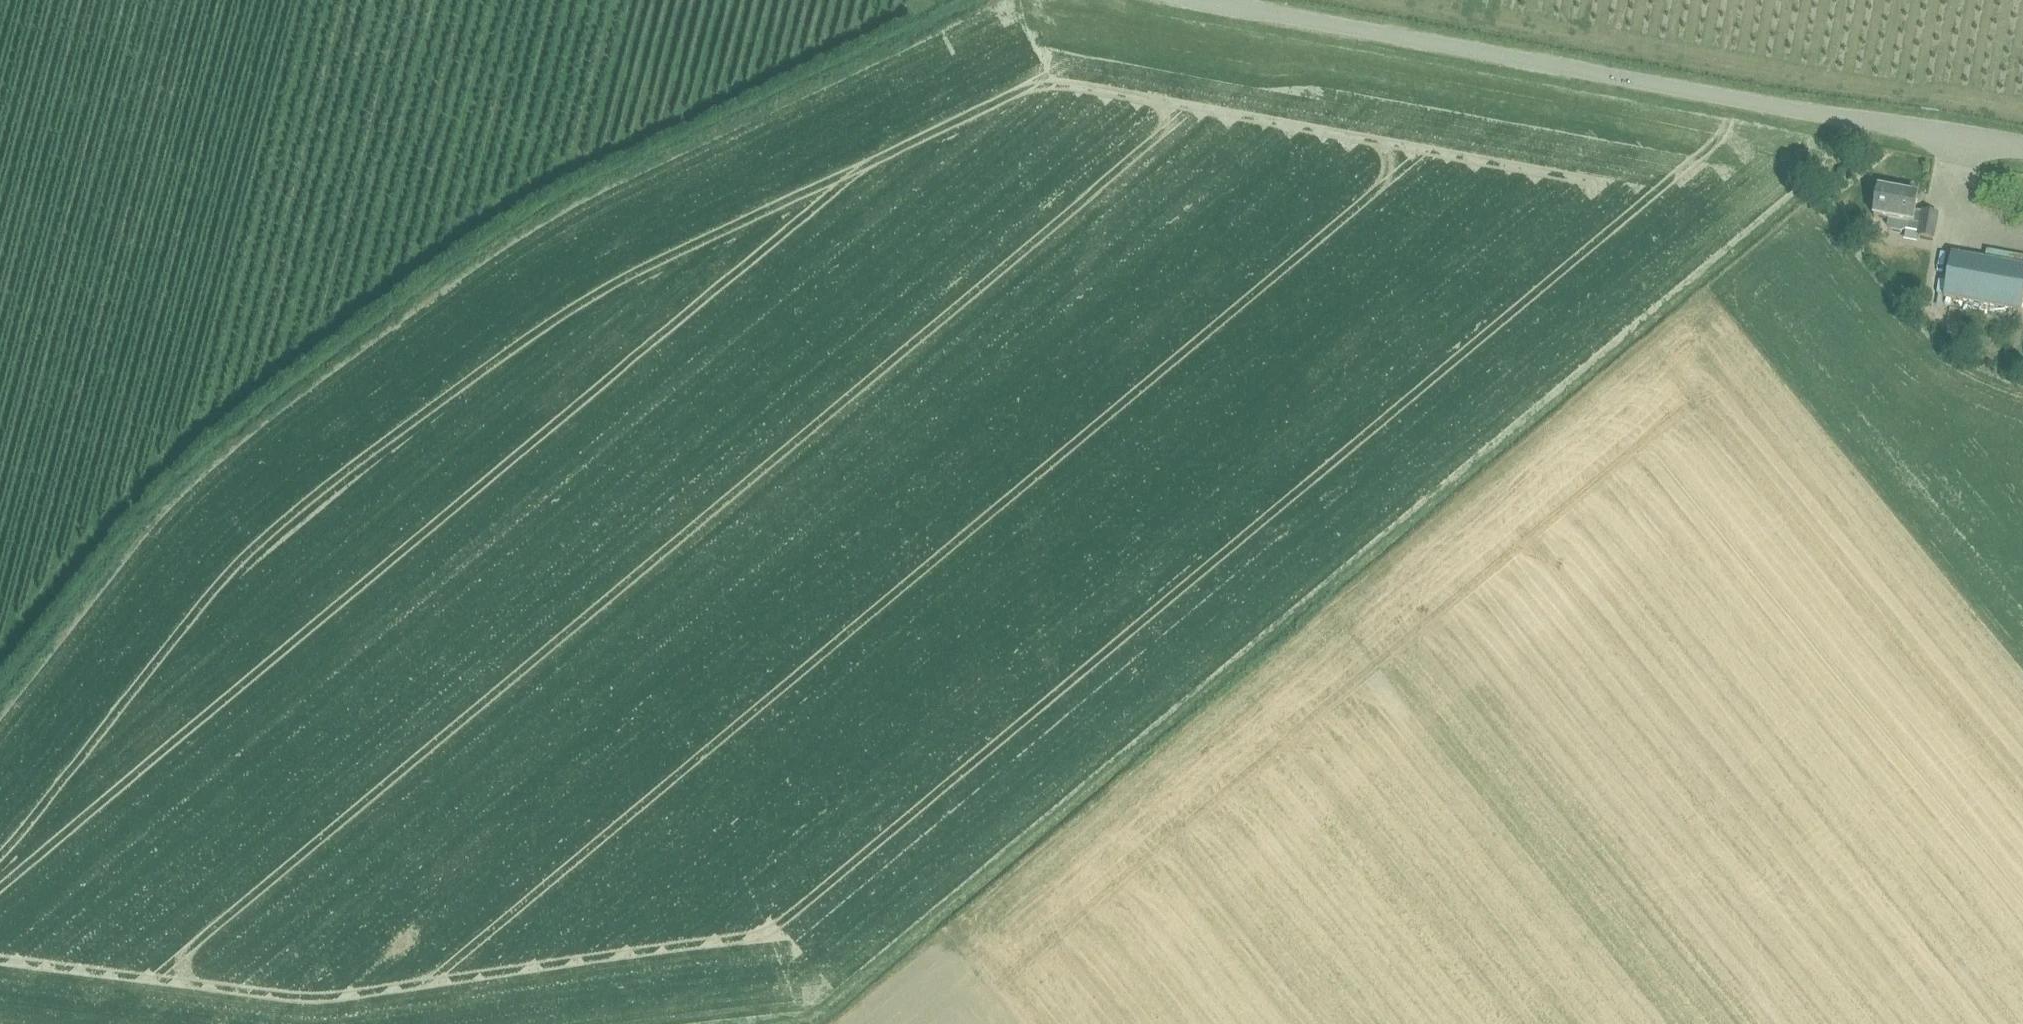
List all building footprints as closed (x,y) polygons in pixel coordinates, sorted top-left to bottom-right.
[(1934,241),(1939,215),(1923,213),(1923,214),(1916,213),(1918,197),(1879,190),(1874,218),(1889,221),(1888,228),(1892,232),(1902,234),(1907,231),(1908,224),(1913,225),(1921,226),(1919,238),(1934,241)] [(2022,309),(2022,268),(1952,255),(1944,299),(2022,313),(2022,309)]
